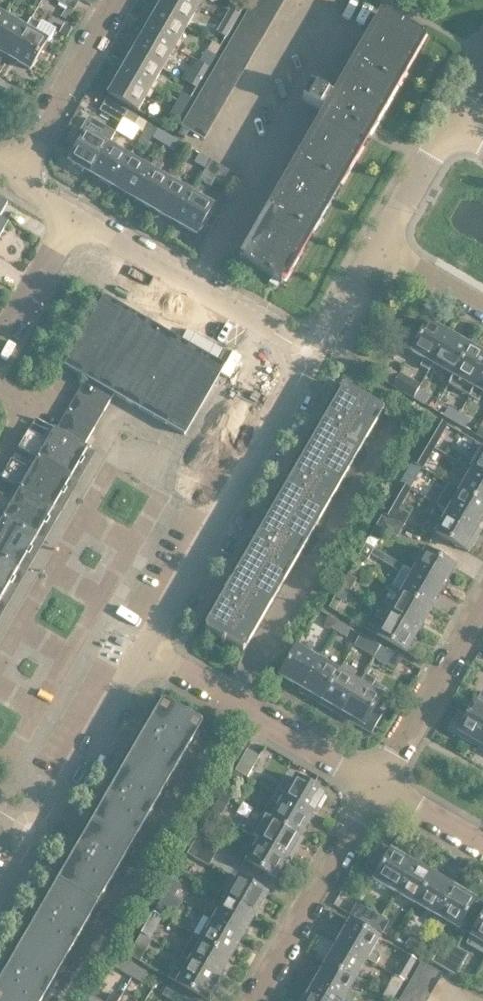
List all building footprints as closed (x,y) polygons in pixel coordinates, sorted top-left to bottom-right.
[(72,11),(78,0),(53,0),(72,11)] [(155,10),(186,27),(198,6),(187,0),(161,0),(155,10)] [(277,11),(259,0),(254,0),(249,8),(271,20),(277,11)] [(277,11),(283,1),(282,0),(259,0),(277,11)] [(243,18),(265,30),(271,20),(249,8),(243,18)] [(174,48),(186,27),(155,10),(143,31),(174,48)] [(223,20),(232,26),(238,15),(229,10),(223,20)] [(376,29),(398,42),(406,29),(384,15),(376,29)] [(7,57),(23,28),(3,16),(0,20),(0,53),(7,57)] [(259,40),(265,30),(243,18),(238,27),(259,40)] [(24,28),(23,28),(7,57),(28,70),(45,40),(34,34),(39,25),(30,19),(24,28)] [(232,26),(223,20),(216,33),(225,38),(232,26)] [(63,25),(58,33),(65,38),(70,30),(63,25)] [(254,50),(259,40),(238,27),(232,37),(254,50)] [(300,100),(326,115),(348,128),(341,140),(334,153),(327,165),(320,177),(313,189),(306,201),(299,214),(292,226),(285,238),(278,250),(271,263),(263,275),(278,283),(421,38),(406,29),(398,42),(390,56),(382,70),(374,84),(366,98),(358,112),(336,99),(309,85),(300,100)] [(376,29),(374,33),(368,43),(390,56),(398,42),(376,29)] [(143,31),(131,52),(161,69),(174,48),(143,31)] [(248,60),(254,50),(232,37),(226,47),(248,60)] [(368,43),(360,57),(382,70),(390,56),(368,43)] [(242,70),(248,60),(226,47),(220,57),(242,70)] [(208,68),(214,57),(205,51),(199,62),(208,68)] [(131,52),(119,73),(149,90),(161,69),(131,52)] [(236,80),(242,70),(220,57),(214,67),(236,80)] [(352,71),(374,84),(382,70),(360,57),(352,71)] [(192,74),(201,80),(208,68),(199,62),(192,74)] [(209,77),(230,90),(236,80),(214,67),(209,77)] [(344,85),(366,98),(374,84),(352,71),(344,85)] [(107,94),(137,111),(149,90),(119,73),(107,94)] [(224,100),(230,90),(209,77),(203,87),(224,100)] [(336,99),(358,112),(366,98),(344,85),(336,99)] [(219,109),(224,100),(203,87),(197,97),(219,109)] [(184,110),(190,99),(181,93),(174,104),(184,110)] [(213,119),(219,109),(197,97),(191,107),(213,119)] [(99,112),(95,119),(115,131),(121,121),(126,112),(105,100),(99,111),(99,112)] [(184,110),(174,104),(167,116),(177,122),(184,110)] [(207,129),(213,119),(191,107),(185,117),(207,129)] [(126,112),(121,121),(142,133),(147,124),(137,118),(126,112)] [(326,115),(319,128),(341,140),(348,128),(326,115)] [(179,126),(201,139),(207,129),(185,117),(179,126)] [(68,161),(90,174),(107,145),(85,132),(84,133),(75,127),(67,140),(77,146),(68,161)] [(180,128),(176,135),(183,138),(186,132),(180,128)] [(334,153),(341,140),(319,128),(312,140),(334,153)] [(151,138),(162,145),(168,136),(156,129),(151,138)] [(168,136),(162,145),(174,152),(179,142),(168,136)] [(312,140),(305,152),(327,165),(334,153),(312,140)] [(90,174),(111,186),(128,157),(107,145),(90,174)] [(305,152),(298,164),(320,177),(327,165),(305,152)] [(209,160),(198,153),(193,163),(204,170),(209,160)] [(149,169),(148,169),(128,157),(111,186),(132,198),(149,169)] [(154,160),(149,169),(132,198),(153,210),(170,181),(157,174),(162,165),(154,160)] [(230,173),(209,160),(204,170),(198,180),(209,186),(214,178),(224,184),(230,173)] [(313,189),(320,177),(298,164),(291,176),(313,189)] [(291,176),(284,189),(306,201),(313,189),(291,176)] [(191,193),(170,181),(153,210),(174,223),(191,193)] [(299,214),(306,201),(284,189),(277,201),(299,214)] [(191,193),(174,223),(195,235),(212,206),(191,193)] [(277,201),(270,213),(292,226),(299,214),(277,201)] [(270,213),(263,225),(285,238),(292,226),(270,213)] [(278,250),(285,238),(263,225),(256,238),(278,250)] [(256,238),(248,250),(271,263),(278,250),(256,238)] [(248,250),(241,262),(263,275),(271,263),(248,250)] [(84,379),(113,395),(183,436),(223,366),(103,297),(63,367),(84,379)] [(428,323),(420,336),(410,330),(400,346),(423,359),(420,364),(429,369),(431,364),(432,365),(449,335),(428,323)] [(449,335),(432,365),(453,377),(470,347),(449,335)] [(453,377),(448,385),(469,397),(482,372),(482,355),(470,347),(453,377)] [(390,386),(412,398),(417,390),(427,373),(422,371),(416,381),(415,381),(413,383),(397,374),(390,386)] [(469,397),(477,402),(482,393),(482,394),(482,372),(469,397)] [(67,392),(74,396),(103,413),(113,395),(84,379),(80,385),(73,381),(67,392)] [(343,430),(364,442),(370,431),(349,419),(355,409),(361,398),(344,389),(310,449),(327,458),(331,451),(337,440),(343,430)] [(417,390),(412,398),(412,399),(423,406),(428,396),(417,390)] [(57,409),(64,413),(93,430),(103,413),(74,396),(67,392),(57,409)] [(355,409),(376,421),(382,410),(361,398),(355,409)] [(454,423),(459,414),(447,407),(442,417),(454,423)] [(349,419),(370,431),(376,421),(355,409),(349,419)] [(83,447),(93,430),(64,413),(54,430),(83,447)] [(470,420),(459,414),(454,423),(465,430),(470,420)] [(33,424),(28,432),(46,442),(50,434),(33,424)] [(35,461),(69,480),(87,450),(83,447),(54,430),(53,430),(50,434),(46,442),(27,432),(17,450),(35,461)] [(337,440),(358,452),(364,442),(343,430),(337,440)] [(422,441),(432,447),(438,436),(428,431),(422,441)] [(331,451),(352,463),(358,452),(337,440),(331,451)] [(432,447),(422,441),(415,453),(425,459),(432,447)] [(482,477),(482,448),(475,444),(463,465),(482,477)] [(294,514),(315,526),(321,516),(301,504),(307,493),(313,482),(319,472),(325,461),(327,458),(310,449),(275,509),(292,519),(294,514)] [(325,461),(346,473),(352,463),(331,451),(327,458),(325,461)] [(14,453),(10,461),(29,472),(33,464),(14,453)] [(18,490),(52,510),(69,480),(35,461),(33,464),(29,472),(10,461),(0,478),(0,480),(18,490)] [(319,472),(339,484),(346,473),(325,461),(319,472)] [(482,504),(482,477),(463,465),(457,475),(465,480),(459,490),(482,504)] [(313,482),(333,494),(339,484),(319,472),(313,482)] [(408,489),(414,478),(405,472),(398,483),(408,489)] [(307,493),(327,505),(333,494),(313,482),(307,493)] [(11,502),(16,494),(0,485),(0,496),(11,502)] [(0,521),(35,540),(52,510),(18,490),(16,494),(11,502),(0,496),(0,521)] [(477,528),(482,517),(482,504),(459,490),(447,511),(477,528)] [(402,526),(409,515),(396,508),(403,497),(394,492),(381,514),(402,526)] [(301,504),(321,516),(327,505),(307,493),(301,504)] [(292,519),(275,509),(240,570),(257,579),(258,577),(264,567),(270,556),(276,546),(282,535),(288,525),(292,519)] [(480,530),(477,528),(447,511),(435,533),(468,552),(480,530)] [(309,537),(312,531),(315,526),(294,514),(292,519),(288,525),(309,537)] [(402,526),(381,514),(368,537),(377,542),(383,531),(396,538),(402,526)] [(18,570),(35,540),(0,521),(0,560),(18,570)] [(282,535),(303,547),(309,537),(288,525),(282,535)] [(276,546),(297,558),(303,547),(282,535),(276,546)] [(366,562),(373,549),(364,543),(356,556),(366,562)] [(270,556),(291,568),(297,558),(276,546),(270,556)] [(454,568),(424,551),(412,572),(442,589),(454,568)] [(264,567),(285,579),(291,568),(270,556),(264,567)] [(18,570),(0,560),(0,599),(18,570)] [(389,587),(400,593),(430,610),(442,589),(412,572),(401,566),(389,587)] [(258,577),(279,589),(285,579),(264,567),(258,577)] [(240,570),(225,596),(205,631),(222,640),(228,630),(234,619),(240,609),(246,598),(252,588),(257,579),(240,570)] [(349,591),(356,580),(346,574),(339,586),(349,591)] [(273,600),(278,591),(279,589),(258,577),(257,579),(252,588),(273,600)] [(349,591),(339,586),(333,597),(342,602),(349,591)] [(246,598),(267,610),(273,600),(252,588),(246,598)] [(417,631),(430,610),(400,593),(388,613),(388,614),(417,631)] [(261,621),(267,610),(246,598),(240,609),(261,621)] [(255,631),(261,621),(240,609),(234,619),(255,631)] [(417,631),(388,614),(388,613),(381,609),(376,618),(383,622),(375,636),(405,653),(417,631)] [(322,625),(333,632),(339,622),(327,616),(322,625)] [(249,642),(255,631),(234,619),(228,630),(249,642)] [(339,622),(333,632),(345,638),(350,629),(339,622)] [(228,630),(222,640),(243,652),(249,642),(228,630)] [(359,646),(364,638),(358,634),(354,642),(359,646)] [(375,655),(379,647),(380,646),(369,639),(363,649),(375,655)] [(379,647),(375,655),(373,659),(393,671),(400,659),(379,647)] [(279,677),(300,689),(317,660),(295,648),(279,677)] [(300,689),(298,693),(318,705),(337,672),(317,660),(300,689)] [(331,713),(334,709),(341,713),(358,684),(350,680),(354,673),(341,665),(337,672),(318,705),(331,713)] [(367,689),(371,681),(363,676),(358,684),(341,713),(349,718),(346,722),(369,735),(380,715),(371,710),(379,697),(367,689)] [(479,695),(474,703),(473,703),(465,717),(456,712),(445,732),(468,745),(470,741),(478,745),(482,736),(482,697),(479,695)] [(180,712),(164,702),(128,763),(145,772),(149,766),(155,755),(161,744),(167,733),(174,722),(180,712)] [(195,734),(201,724),(180,712),(174,722),(195,734)] [(167,733),(188,745),(195,734),(174,722),(167,733)] [(161,744),(182,756),(188,745),(167,733),(161,744)] [(155,755),(176,767),(182,756),(161,744),(155,755)] [(232,771),(245,778),(258,758),(245,750),(232,771)] [(149,766),(170,778),(176,767),(155,755),(149,766)] [(128,763),(109,797),(94,823),(110,833),(111,830),(118,819),(124,809),(130,798),(136,787),(143,776),(145,772),(128,763)] [(163,788),(166,785),(170,778),(149,766),(145,772),(143,776),(163,788)] [(242,777),(233,772),(223,787),(232,793),(242,777)] [(136,787),(157,799),(163,788),(143,776),(136,787)] [(272,794),(282,800),(311,817),(324,795),(294,778),(287,791),(277,785),(272,794)] [(151,810),(157,799),(136,787),(130,798),(151,810)] [(260,815),(270,820),(299,837),(311,817),(282,800),(272,794),(260,815)] [(145,821),(151,810),(130,798),(124,809),(145,821)] [(218,818),(225,806),(216,801),(209,813),(218,818)] [(138,831),(145,821),(124,809),(118,819),(138,831)] [(299,837),(270,820),(260,815),(249,835),(258,841),(287,858),(292,851),(295,853),(303,839),(299,837)] [(132,842),(138,831),(118,819),(111,830),(132,842)] [(99,852),(105,841),(110,833),(94,823),(59,883),(75,893),(80,884),(101,896),(107,885),(86,873),(93,863),(99,852)] [(126,853),(132,842),(111,830),(110,833),(105,841),(126,853)] [(199,830),(192,842),(214,855),(221,842),(199,830)] [(99,852),(120,864),(126,853),(105,841),(99,852)] [(258,841),(245,863),(275,880),(287,858),(258,841)] [(214,855),(192,842),(185,854),(207,867),(214,855)] [(379,843),(360,875),(394,894),(411,864),(412,862),(379,843)] [(113,875),(120,864),(99,852),(93,863),(113,875)] [(107,885),(113,875),(93,863),(86,873),(107,885)] [(432,876),(411,864),(394,894),(414,906),(432,876)] [(414,906),(435,918),(453,888),(432,876),(414,906)] [(266,895),(236,878),(224,899),(253,916),(266,895)] [(173,898),(179,886),(170,880),(163,892),(173,898)] [(59,883),(39,917),(24,944),(40,953),(43,949),(49,938),(55,927),(62,916),(68,906),(74,895),(75,893),(59,883)] [(95,907),(96,905),(101,896),(80,884),(75,893),(74,895),(95,907)] [(439,930),(443,923),(457,931),(474,901),(453,888),(435,918),(431,925),(439,930)] [(173,898),(163,892),(151,912),(161,918),(173,898)] [(68,906),(89,918),(95,907),(74,895),(68,906)] [(224,899),(211,920),(241,937),(253,916),(224,899)] [(352,918),(373,930),(380,917),(360,905),(352,918)] [(62,916),(82,928),(89,918),(68,906),(62,916)] [(466,944),(482,954),(482,914),(466,944)] [(191,936),(199,941),(229,958),(241,937),(211,920),(203,915),(191,936)] [(55,927),(76,939),(82,928),(62,916),(55,927)] [(380,917),(373,930),(381,934),(388,922),(381,918),(380,917)] [(139,934),(148,939),(155,927),(146,922),(139,934)] [(333,944),(336,946),(365,963),(372,966),(377,957),(376,955),(371,952),(378,941),(345,923),(333,944)] [(49,938),(70,950),(76,939),(55,927),(49,938)] [(179,957),(187,962),(217,979),(229,958),(199,941),(191,936),(179,957)] [(415,954),(420,945),(406,937),(401,946),(415,954)] [(43,949),(64,961),(70,950),(49,938),(43,949)] [(443,969),(455,948),(442,941),(430,962),(443,969)] [(9,970),(0,985),(0,1000),(13,1000),(18,992),(24,981),(30,970),(37,960),(40,953),(24,944),(9,970)] [(133,945),(127,955),(138,961),(145,951),(133,944),(133,945)] [(365,963),(336,946),(324,966),(354,983),(365,963)] [(467,955),(455,948),(443,969),(455,976),(467,955)] [(57,972),(64,961),(43,949),(40,953),(37,960),(57,972)] [(400,964),(410,970),(415,961),(405,956),(400,964)] [(51,982),(57,972),(37,960),(30,970),(51,982)] [(119,971),(131,978),(137,969),(124,962),(119,971)] [(217,979),(187,962),(181,974),(172,969),(167,978),(206,1000),(210,1000),(221,981),(217,979)] [(414,972),(435,984),(441,975),(420,963),(414,972)] [(392,978),(402,984),(410,970),(400,964),(392,978)] [(313,974),(308,984),(338,1000),(353,1000),(355,999),(347,994),(354,983),(324,966),(318,977),(313,974)] [(147,975),(137,969),(131,978),(142,984),(147,975)] [(24,981),(45,993),(51,982),(30,970),(24,981)] [(435,984),(414,972),(409,982),(430,994),(435,984)] [(402,984),(392,978),(387,987),(396,993),(402,984)] [(45,993),(24,981),(18,992),(34,1000),(40,1000),(45,993)] [(409,982),(403,992),(419,1000),(426,1000),(430,994),(409,982)] [(308,984),(298,1000),(338,1000),(308,984)] [(178,993),(166,986),(160,995),(170,1000),(173,1000),(178,993)] [(18,992),(13,1000),(34,1000),(18,992)] [(403,992),(398,1000),(419,1000),(403,992)]
